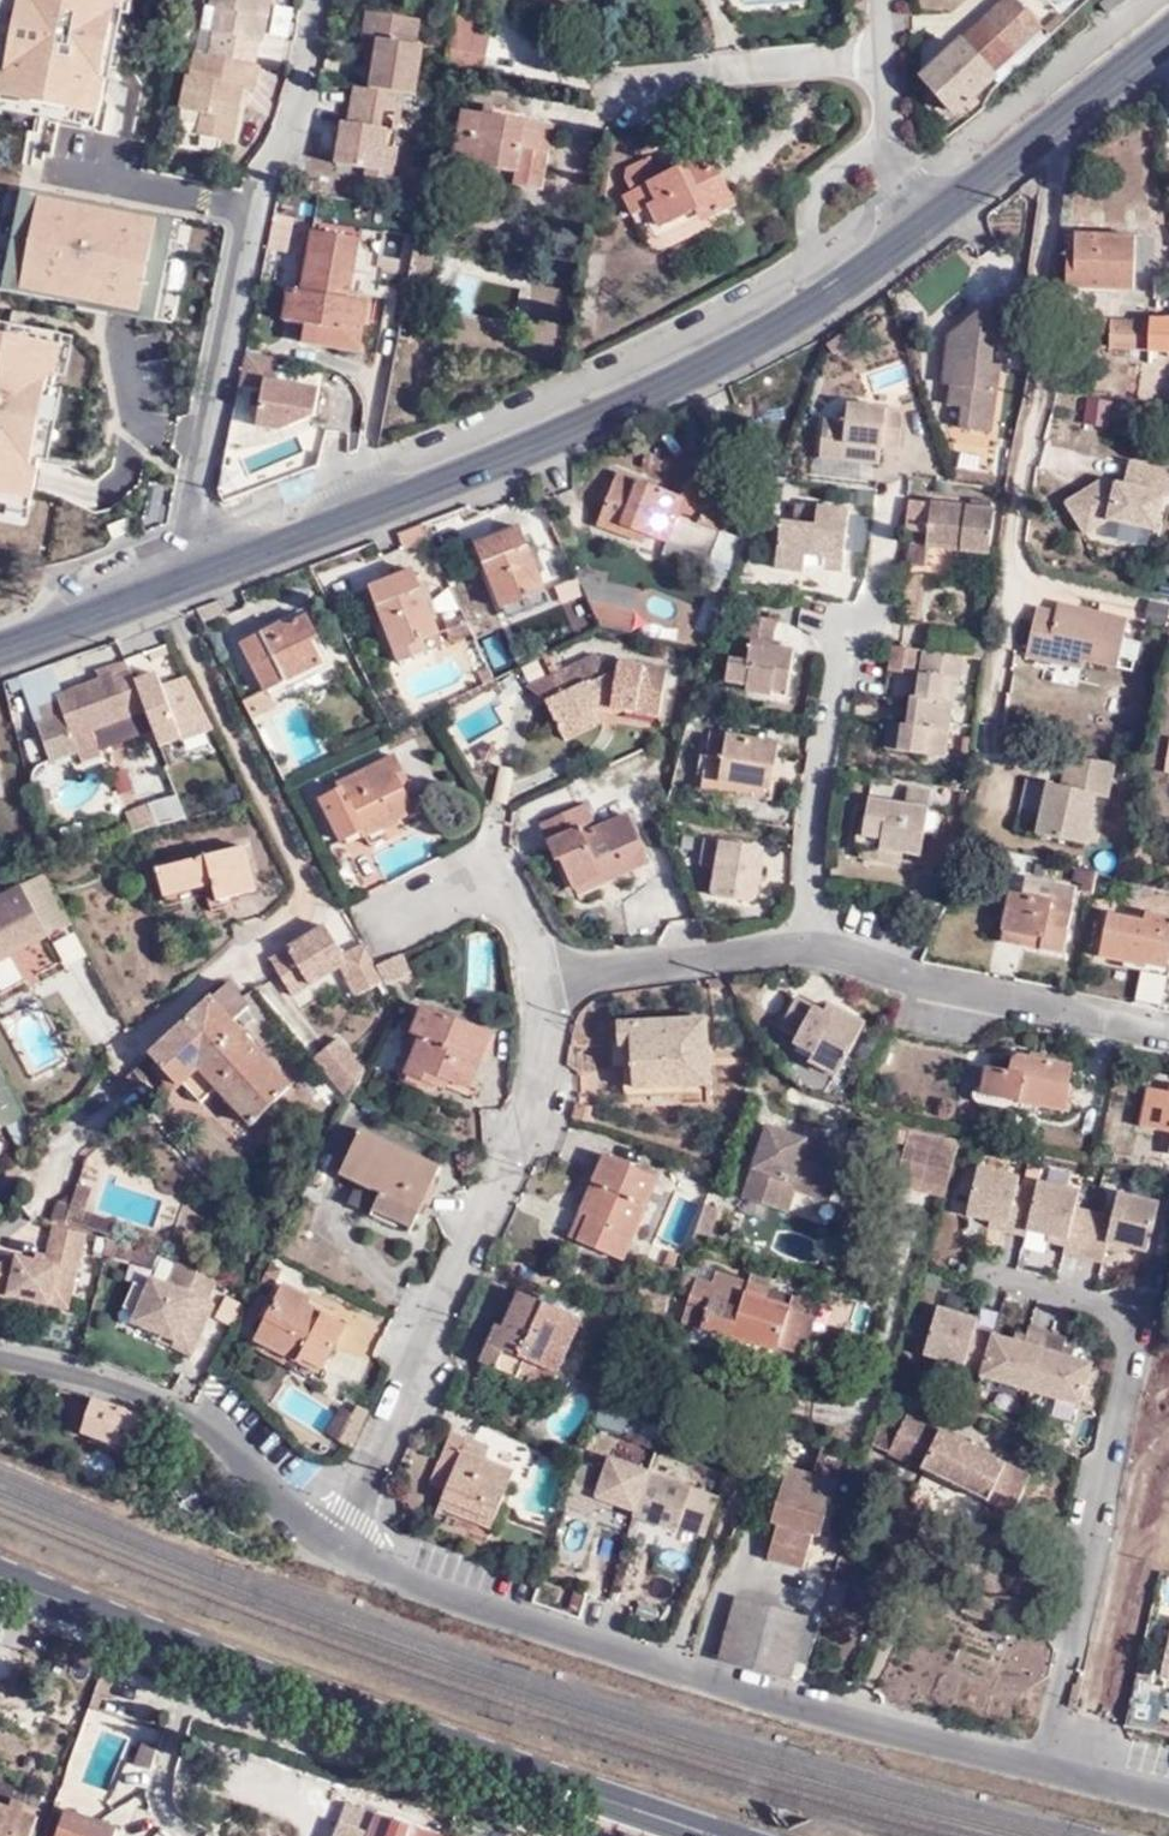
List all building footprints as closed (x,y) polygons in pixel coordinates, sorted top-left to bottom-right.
[(263,61),(266,41),(269,41),(274,18),(266,15),(269,0),(216,0),(215,4),(211,4),(207,27),(219,29),(215,51),(263,61)] [(274,18),(278,0),(269,0),(266,15),(274,18)] [(1018,0),(1012,0),(928,76),(959,111),(966,105),(972,112),(983,102),(977,96),(998,78),(996,75),(1044,30),(1018,0)] [(1065,8),(1073,0),(1056,0),(1065,8)] [(1117,0),(1115,0),(1096,13),(1103,23),(1124,10),(1117,0)] [(402,93),(414,95),(422,47),(414,45),(417,20),(364,12),(360,35),(376,38),(368,87),(402,93)] [(207,27),(202,49),(215,51),(219,29),(207,27)] [(447,30),(445,45),(462,46),(464,32),(447,30)] [(439,78),(476,84),(481,49),(462,46),(445,45),(439,78)] [(261,87),(267,62),(263,61),(215,51),(202,49),(201,48),(196,74),(192,74),(186,106),(208,110),(205,133),(240,139),(248,98),(241,96),(243,84),(250,85),(261,87)] [(248,98),(250,85),(243,84),(241,96),(248,98)] [(402,93),(368,87),(351,84),(344,120),(350,121),(348,132),(338,131),(333,160),(362,166),(377,167),(385,126),(379,125),(382,108),(399,111),(402,93)] [(456,106),(448,159),(511,167),(509,181),(538,185),(549,118),(456,106)] [(350,121),(344,120),(340,119),(338,131),(348,132),(350,121)] [(396,129),(385,126),(377,167),(362,166),(361,174),(389,179),(396,145),(393,144),(396,129)] [(37,161),(32,161),(32,141),(0,138),(0,199),(38,196),(37,161)] [(654,227),(694,209),(704,205),(708,215),(728,206),(706,150),(680,161),(682,165),(659,174),(650,153),(625,163),(622,175),(628,187),(618,191),(626,213),(646,205),(651,225),(654,227)] [(511,167),(448,159),(446,172),(509,181),(511,167)] [(271,209),(265,245),(283,248),(290,212),(271,209)] [(703,231),(694,209),(654,227),(651,225),(633,231),(637,241),(643,248),(656,250),(703,231)] [(280,320),(302,325),(357,335),(363,302),(355,300),(357,292),(366,294),(370,272),(352,268),(357,239),(309,230),(298,291),(286,289),(280,320)] [(1131,287),(1131,235),(1074,235),(1073,252),(1062,253),(1064,288),(1131,287)] [(1150,235),(1131,235),(1131,287),(1150,287),(1150,235)] [(994,311),(978,309),(949,333),(943,380),(950,381),(947,403),(962,405),(959,424),(991,428),(996,389),(987,388),(990,362),(993,339),(1016,342),(1021,303),(995,300),(994,311)] [(1139,355),(1140,318),(1081,319),(1080,332),(1110,333),(1110,353),(1139,355)] [(1149,355),(1151,318),(1140,318),(1139,355),(1149,355)] [(1151,318),(1149,355),(1168,356),(1168,318),(1151,318)] [(31,524),(65,335),(0,323),(0,518),(31,524)] [(357,335),(302,325),(298,343),(354,353),(357,335)] [(1110,333),(1080,332),(1079,351),(1110,353),(1110,333)] [(240,386),(262,390),(256,417),(312,428),(321,382),(278,373),(281,356),(247,349),(240,386)] [(1000,363),(990,362),(987,388),(996,389),(1000,363)] [(1087,418),(1108,422),(1112,403),(1091,398),(1087,418)] [(907,421),(905,411),(852,405),(850,423),(830,421),(825,459),(885,465),(886,448),(903,450),(907,421)] [(681,432),(697,425),(693,416),(677,422),(681,432)] [(1074,518),(1157,537),(1168,487),(1085,468),(1074,518)] [(652,532),(671,539),(688,497),(624,471),(603,522),(626,532),(630,524),(652,532)] [(740,498),(695,479),(688,497),(671,539),(716,558),(740,498)] [(991,553),(997,512),(915,501),(911,529),(918,529),(913,566),(929,566),(933,546),(991,553)] [(807,570),(808,567),(811,553),(829,555),(827,568),(849,570),(855,510),(803,505),(801,522),(786,521),(782,567),(807,570)] [(630,524),(626,532),(647,541),(652,532),(630,524)] [(547,590),(521,526),(477,543),(504,607),(547,590)] [(811,553),(808,567),(827,568),(829,555),(811,553)] [(439,634),(414,569),(371,585),(399,661),(428,650),(423,640),(439,634)] [(926,583),(926,574),(914,573),(907,617),(917,619),(922,584),(926,583)] [(586,595),(577,578),(552,588),(560,606),(586,595)] [(1037,608),(1025,657),(1045,662),(1047,654),(1083,661),(1092,663),(1098,635),(1104,636),(1108,616),(1058,604),(1056,612),(1037,608)] [(242,643),(267,690),(271,699),(275,697),(335,666),(309,614),(286,626),(283,622),(242,643)] [(1129,620),(1108,616),(1104,636),(1098,635),(1092,663),(1119,669),(1129,620)] [(749,617),(740,644),(748,645),(744,665),(736,663),(731,663),(727,683),(749,687),(749,693),(788,699),(796,652),(782,650),(773,649),(773,641),(776,622),(749,617)] [(783,643),(773,641),(773,649),(782,650),(783,643)] [(748,645),(740,644),(736,663),(744,665),(748,645)] [(965,655),(923,650),(917,698),(914,699),(912,713),(918,715),(916,727),(910,726),(892,724),(889,750),(950,759),(957,704),(944,703),(948,680),(961,681),(965,655)] [(624,706),(637,708),(665,714),(674,672),(631,661),(628,671),(621,670),(613,674),(601,654),(563,675),(571,691),(554,702),(572,734),(624,706)] [(1047,654),(1045,662),(1080,669),(1083,661),(1047,654)] [(123,660),(103,667),(93,672),(95,681),(110,676),(112,680),(129,675),(123,660)] [(110,676),(95,681),(52,697),(54,704),(60,717),(40,724),(33,727),(47,764),(75,754),(78,765),(98,758),(96,751),(94,746),(148,725),(133,684),(129,675),(112,680),(110,676)] [(571,691),(563,675),(545,685),(554,702),(571,691)] [(211,731),(184,678),(158,687),(152,676),(133,684),(148,725),(150,731),(156,748),(177,742),(176,744),(211,731)] [(271,699),(267,690),(243,701),(253,720),(281,706),(275,697),(271,699)] [(60,717),(54,704),(36,711),(40,724),(60,717)] [(577,743),(637,708),(624,706),(572,734),(577,743)] [(150,731),(148,725),(94,746),(96,751),(150,731)] [(743,786),(741,796),(773,802),(776,782),(771,781),(774,758),(780,758),(783,746),(713,734),(704,790),(721,793),(723,783),(743,786)] [(1059,751),(1056,768),(1112,779),(1115,762),(1059,751)] [(771,781),(776,782),(780,758),(774,758),(771,781)] [(404,795),(409,792),(393,762),(339,789),(340,795),(322,803),(341,845),(362,835),(365,842),(415,818),(404,795)] [(162,772),(172,797),(174,800),(194,793),(182,764),(162,772)] [(1088,841),(1100,789),(1025,773),(1014,825),(1088,841)] [(721,793),(741,796),(743,786),(723,783),(721,793)] [(908,786),(904,804),(927,808),(930,791),(908,786)] [(145,805),(152,829),(182,820),(174,800),(172,797),(145,805)] [(927,808),(904,804),(869,798),(859,857),(897,864),(899,852),(919,853),(927,808)] [(557,860),(571,887),(601,873),(606,881),(644,863),(622,816),(593,830),(581,805),(535,827),(552,862),(557,860)] [(765,866),(768,849),(708,839),(703,868),(720,870),(716,895),(720,900),(755,904),(762,901),(767,869),(765,866)] [(259,896),(248,852),(163,873),(170,902),(218,889),(222,905),(259,896)] [(48,871),(0,900),(0,967),(74,922),(48,871)] [(601,873),(571,887),(575,896),(606,881),(601,873)] [(1051,901),(1054,884),(1033,880),(1029,896),(1051,901)] [(1082,889),(1054,884),(1051,901),(1029,896),(1017,895),(1009,932),(1046,940),(1045,950),(1069,954),(1082,889)] [(1159,912),(1157,921),(1111,913),(1104,955),(1150,964),(1151,958),(1168,963),(1168,914),(1159,912)] [(66,965),(87,954),(72,926),(51,937),(66,965)] [(360,994),(389,981),(380,966),(369,943),(346,954),(327,926),(273,962),(296,997),(344,965),(360,994)] [(415,971),(405,953),(386,963),(396,981),(415,971)] [(389,981),(390,984),(396,981),(386,963),(380,966),(389,981)] [(214,997),(154,1054),(172,1076),(182,1086),(188,1080),(202,1098),(219,1085),(254,1123),(291,1090),(234,1022),(248,1009),(232,988),(218,1000),(214,997)] [(90,1037),(118,1021),(105,996),(76,1012),(90,1037)] [(868,1028),(839,1015),(834,1023),(826,1018),(799,1004),(784,1033),(802,1042),(798,1047),(817,1057),(845,1072),(868,1028)] [(470,1089),(497,1037),(439,1009),(426,1032),(418,1028),(398,1064),(426,1077),(432,1070),(470,1089)] [(834,1023),(839,1015),(830,1011),(826,1018),(834,1023)] [(708,1077),(702,1017),(615,1022),(617,1043),(627,1043),(632,1086),(667,1085),(668,1080),(708,1077)] [(337,1037),(314,1056),(350,1099),(366,1072),(337,1037)] [(1074,1112),(1079,1084),(1074,1084),(1077,1065),(1019,1055),(1010,1058),(1007,1069),(993,1067),(988,1096),(1074,1112)] [(840,1080),(845,1072),(817,1057),(815,1066),(840,1080)] [(0,1066),(0,1130),(25,1119),(0,1066)] [(1157,1072),(1154,1088),(1168,1091),(1168,1074),(1157,1072)] [(182,1086),(172,1076),(160,1087),(170,1097),(182,1086)] [(1154,1088),(1145,1126),(1168,1130),(1168,1091),(1154,1088)] [(405,1231),(437,1170),(363,1129),(341,1170),(378,1192),(367,1211),(405,1231)] [(747,1200),(780,1210),(788,1183),(793,1184),(796,1178),(835,1190),(847,1154),(769,1131),(747,1200)] [(947,1195),(963,1140),(911,1132),(897,1181),(947,1195)] [(605,1157),(582,1212),(589,1216),(580,1241),(624,1260),(656,1177),(605,1157)] [(1078,1203),(1082,1185),(977,1160),(963,1222),(1104,1255),(1108,1240),(1148,1250),(1161,1196),(1114,1185),(1108,1211),(1078,1203)] [(0,1173),(0,1195),(29,1183),(21,1164),(0,1173)] [(690,1244),(705,1172),(682,1167),(668,1240),(690,1244)] [(788,1183),(780,1210),(791,1215),(799,1192),(832,1202),(835,1190),(796,1178),(793,1184),(788,1183)] [(77,1194),(60,1202),(72,1206),(67,1219),(69,1223),(110,1235),(115,1221),(84,1211),(92,1191),(79,1186),(77,1194)] [(72,1206),(60,1202),(54,1221),(68,1225),(69,1223),(67,1219),(72,1206)] [(589,1216),(582,1212),(572,1238),(580,1241),(589,1216)] [(86,1233),(54,1225),(48,1254),(47,1261),(38,1259),(15,1255),(0,1263),(0,1294),(11,1296),(12,1294),(52,1303),(54,1293),(72,1297),(86,1233)] [(47,1261),(48,1254),(38,1252),(38,1259),(47,1261)] [(149,1287),(138,1313),(135,1322),(157,1332),(177,1339),(173,1346),(193,1354),(214,1303),(209,1301),(218,1278),(179,1262),(170,1284),(154,1278),(149,1287)] [(745,1293),(747,1278),(721,1271),(716,1283),(699,1278),(684,1318),(805,1354),(822,1300),(772,1286),(767,1299),(745,1293)] [(772,1286),(747,1278),(745,1293),(767,1299),(772,1286)] [(124,1307),(138,1313),(149,1287),(135,1282),(124,1307)] [(322,1377),(349,1322),(312,1303),(314,1299),(286,1284),(254,1347),(300,1371),(302,1367),(322,1377)] [(561,1372),(581,1319),(552,1308),(554,1301),(522,1290),(506,1332),(499,1330),(492,1347),(496,1348),(487,1367),(522,1380),(528,1360),(561,1372)] [(70,1307),(72,1297),(54,1293),(52,1303),(70,1307)] [(941,1306),(929,1352),(987,1369),(998,1330),(980,1324),(982,1318),(941,1306)] [(177,1339),(157,1332),(153,1338),(173,1346),(177,1339)] [(656,1416),(663,1393),(633,1384),(627,1407),(656,1416)] [(140,1416),(92,1399),(81,1434),(128,1450),(130,1443),(142,1446),(146,1431),(137,1428),(140,1416)] [(341,1442),(352,1448),(369,1413),(357,1408),(341,1442)] [(883,1418),(875,1444),(932,1472),(991,1502),(1015,1514),(1034,1477),(929,1417),(925,1421),(914,1415),(905,1430),(883,1418)] [(517,1473),(489,1463),(466,1454),(470,1441),(456,1435),(444,1466),(457,1471),(448,1493),(442,1509),(496,1529),(517,1473)] [(466,1454),(489,1463),(495,1452),(470,1441),(466,1454)] [(568,1495),(703,1540),(720,1490),(608,1453),(602,1469),(580,1461),(568,1495)] [(517,1513),(548,1523),(566,1470),(535,1459),(517,1513)] [(435,1487),(448,1493),(457,1471),(444,1466),(435,1487)] [(821,1538),(836,1483),(788,1469),(773,1524),(780,1527),(769,1561),(804,1570),(815,1536),(821,1538)] [(991,1502),(932,1472),(924,1487),(983,1518),(991,1502)] [(726,1657),(794,1676),(809,1618),(743,1601),(726,1657)] [(1160,1675),(1168,1677),(1168,1629),(1160,1675)] [(1048,1669),(1044,1639),(1017,1643),(1021,1672),(1048,1669)] [(135,1766),(154,1771),(156,1743),(143,1738),(135,1766)] [(16,1797),(13,1806),(43,1817),(46,1808),(16,1797)] [(447,1833),(351,1798),(338,1835),(446,1835),(447,1833)] [(43,1817),(13,1806),(0,1801),(0,1835),(36,1835),(43,1817)] [(103,1832),(106,1819),(70,1806),(59,1835),(117,1835),(103,1832)] [(117,1835),(118,1835),(123,1824),(106,1819),(103,1832),(117,1835)]
